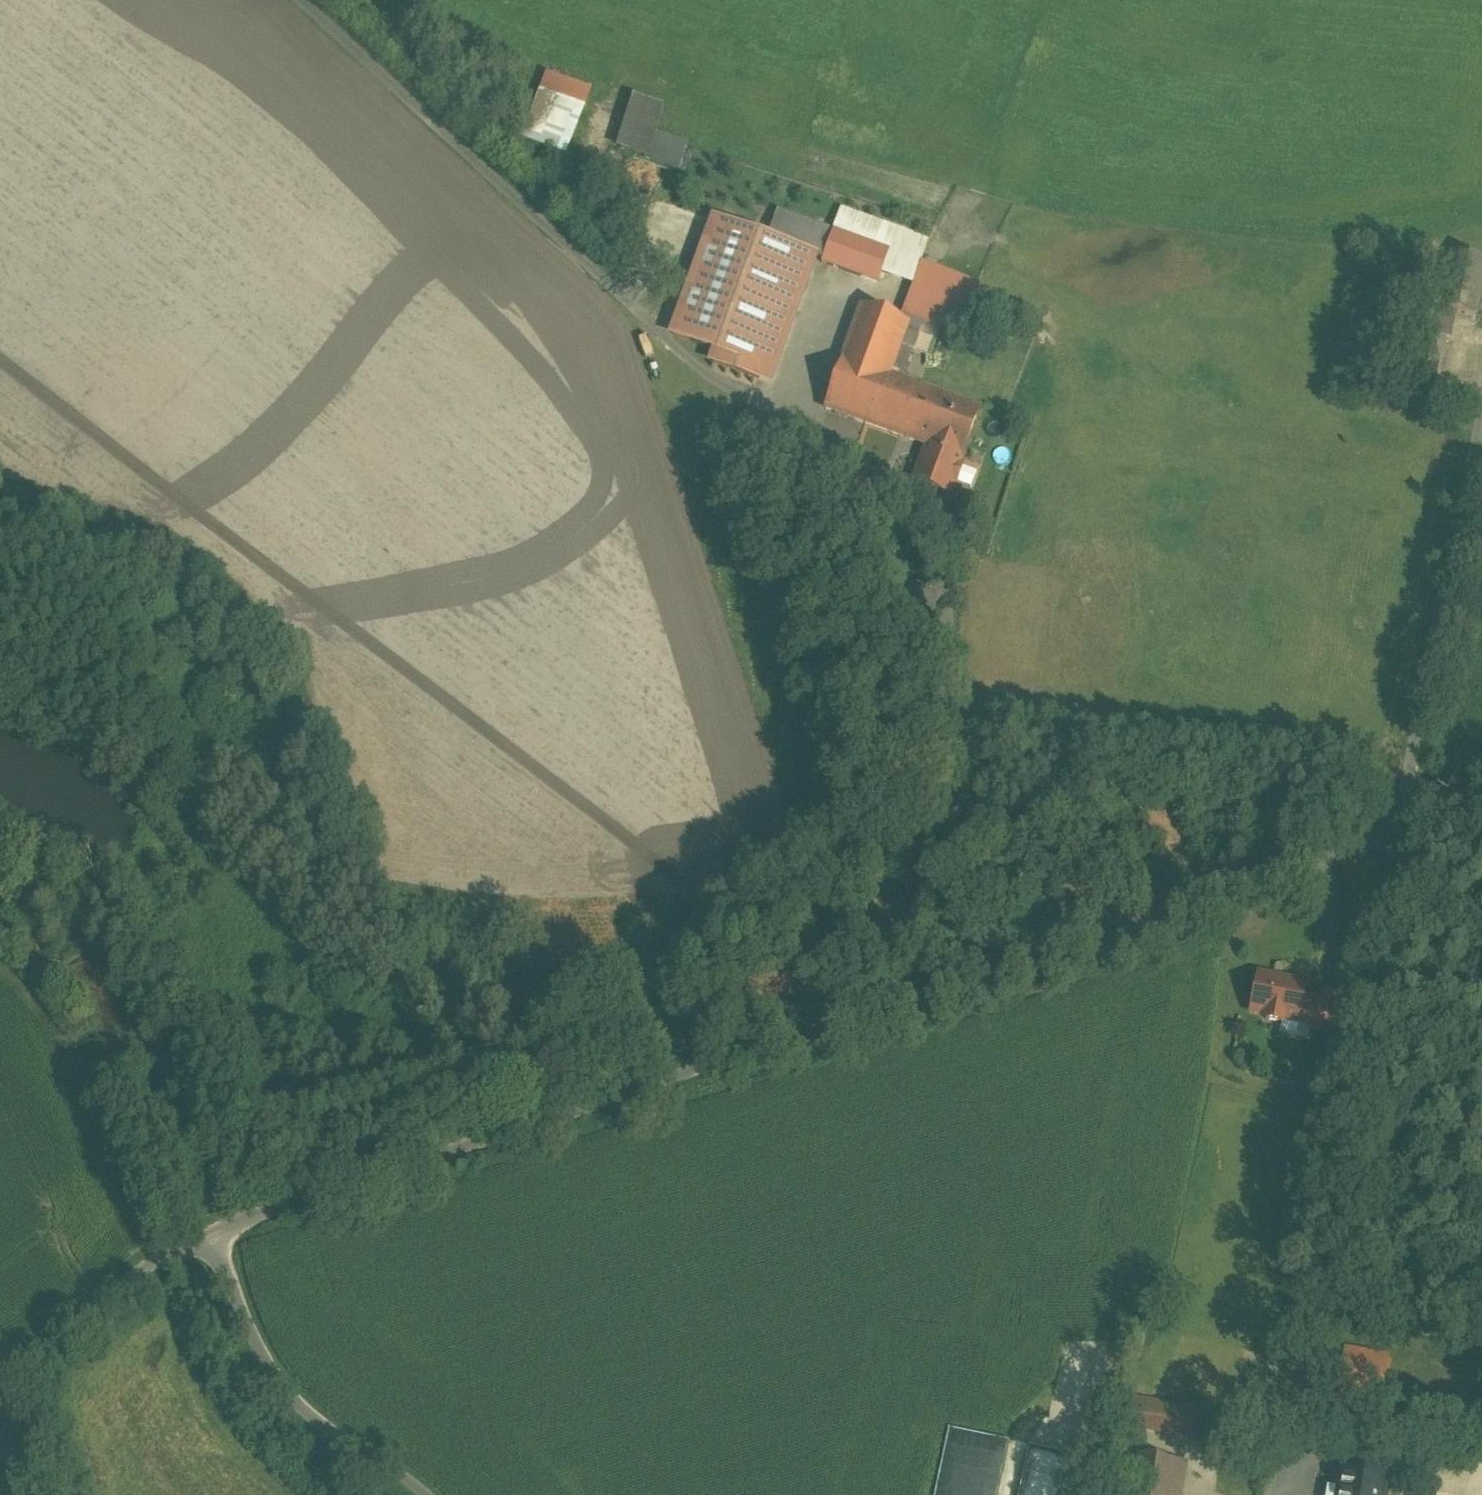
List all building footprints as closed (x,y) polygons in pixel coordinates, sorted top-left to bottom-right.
[(566,81),(539,144),(563,153),(589,91),(566,81)] [(687,147),(625,127),(616,149),(679,170),(687,147)] [(768,241),(715,222),(674,336),(718,352),(714,364),(760,380),(805,255),(823,262),(833,234),(778,214),(768,241)] [(890,255),(833,234),(823,262),(823,264),(879,285),(890,255)] [(1452,255),(1441,311),(1477,318),(1481,291),(1481,260),(1452,255)] [(900,323),(862,309),(826,410),(884,431),(902,383),(923,325),(960,339),(966,323),(976,327),(985,305),(975,302),(980,285),(922,264),(900,323)] [(1447,341),(1409,334),(1401,379),(1438,386),(1447,341)] [(978,411),(902,383),(884,431),(929,448),(916,484),(948,496),(952,484),(956,485),(962,468),(958,467),(961,460),(963,460),(964,457),(963,457),(979,414),(980,411),(979,410),(978,411)] [(1306,987),(1259,978),(1252,1014),(1267,1017),(1266,1022),(1283,1026),(1284,1020),(1313,1026),(1317,1003),(1304,1000),(1306,987)] [(1341,1001),(1319,996),(1313,1026),(1311,1034),(1334,1038),(1341,1001)] [(1357,1004),(1341,1001),(1334,1038),(1350,1042),(1357,1004)] [(1197,1411),(1132,1401),(1126,1432),(1192,1442),(1197,1411)] [(943,1431),(937,1469),(997,1478),(1003,1440),(943,1431)] [(1279,1443),(1270,1442),(1268,1455),(1277,1457),(1279,1443)] [(1140,1458),(1133,1494),(1170,1494),(1175,1464),(1140,1458)] [(1343,1474),(1339,1494),(1341,1494),(1384,1494),(1386,1481),(1343,1474)]
